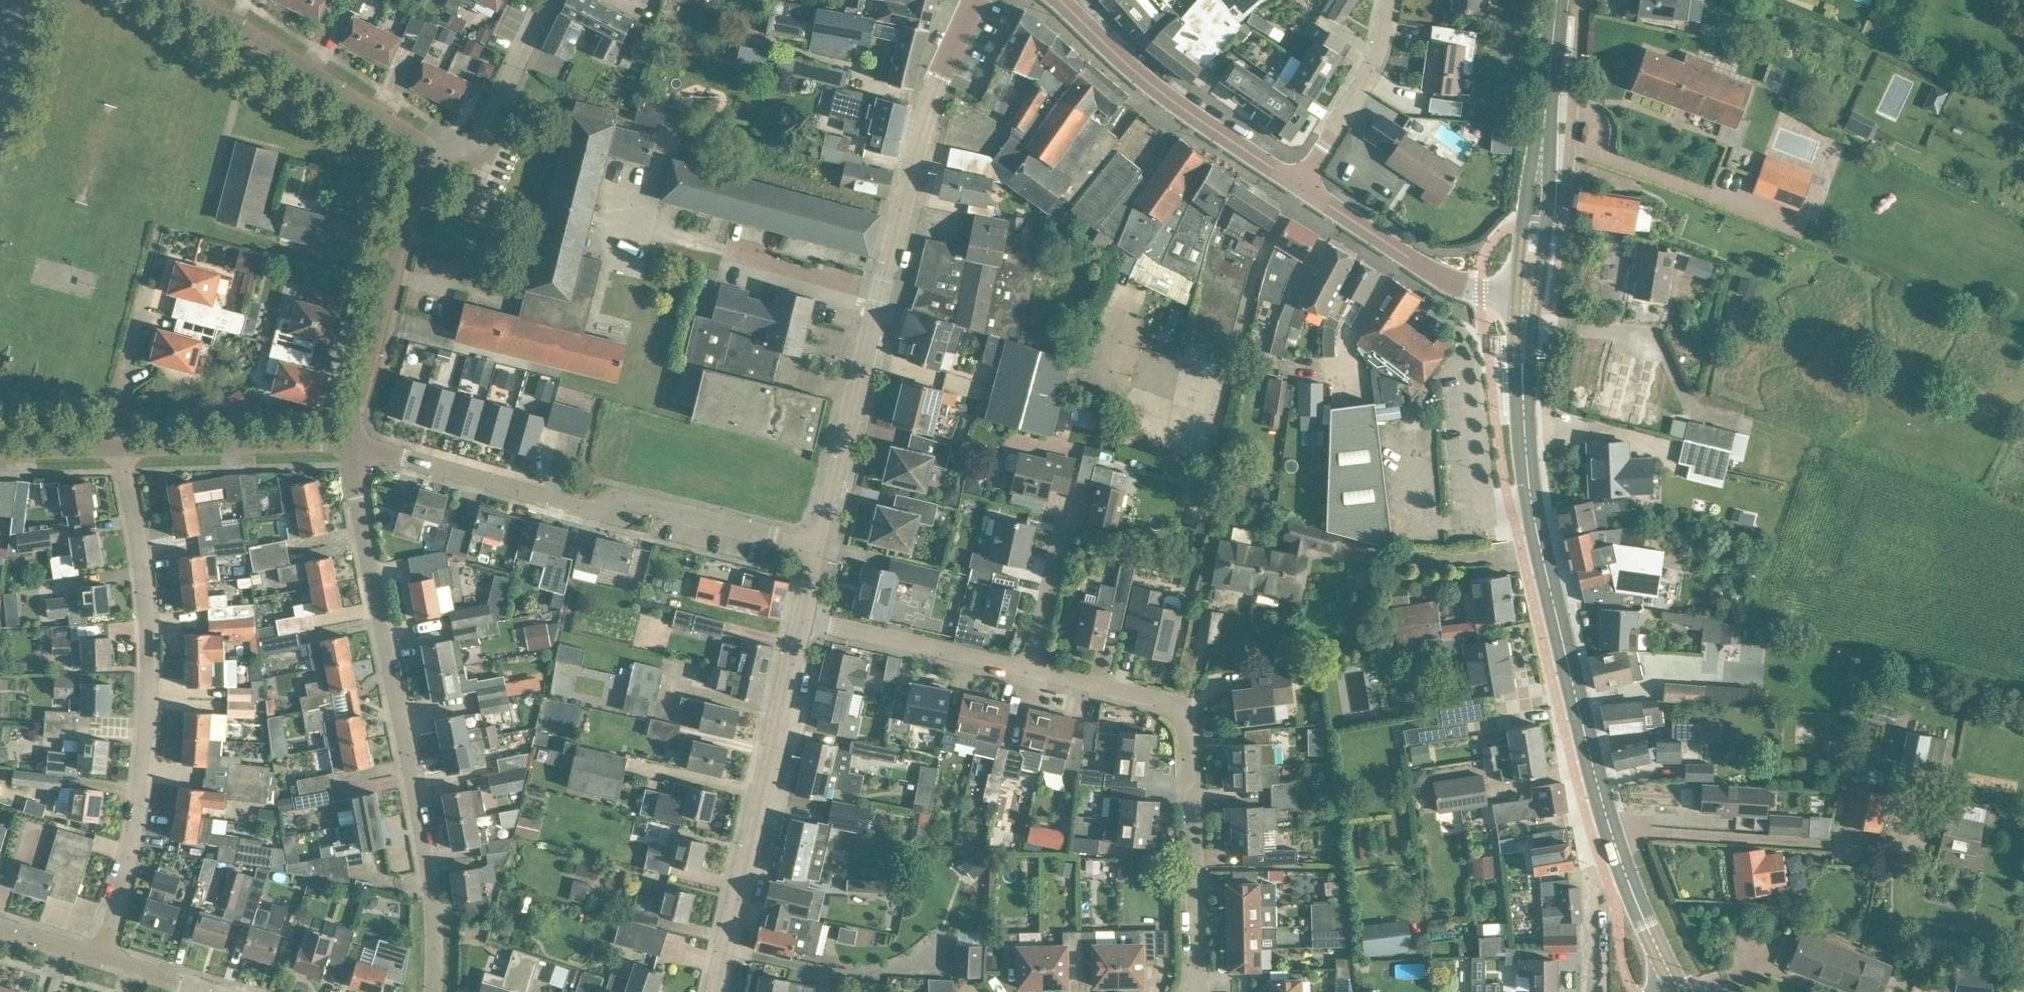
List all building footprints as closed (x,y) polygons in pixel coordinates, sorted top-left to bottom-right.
[(299,0),(273,0),(295,10),(299,0)] [(295,10),(319,21),(329,0),(299,0),(295,10)] [(462,0),(448,0),(445,6),(456,12),(462,1),(462,0)] [(497,9),(502,0),(480,0),(497,9)] [(633,19),(594,0),(566,0),(564,3),(565,4),(562,11),(561,11),(543,48),(567,59),(584,23),(604,33),(594,54),(612,62),(623,41),(622,40),(626,33),(626,34),(633,19)] [(844,13),(927,30),(932,12),(885,0),(860,0),(858,8),(846,5),(844,13)] [(932,12),(935,0),(885,0),(932,12)] [(1109,9),(1121,0),(1101,0),(1109,9)] [(1109,9),(1135,38),(1171,7),(1165,0),(1121,0),(1109,9)] [(1135,38),(1190,83),(1202,66),(1203,67),(1217,54),(1241,26),(1237,22),(1238,21),(1222,0),(1214,0),(1198,17),(1186,21),(1178,15),(1171,7),(1135,38)] [(1238,21),(1261,0),(1222,0),(1238,21)] [(1328,14),(1342,23),(1356,0),(1337,0),(1328,14)] [(1452,10),(1464,11),(1464,12),(1486,13),(1487,0),(1452,0),(1452,10)] [(1638,14),(1658,17),(1687,21),(1690,0),(1640,0),(1638,14)] [(927,30),(844,13),(844,15),(817,9),(809,48),(851,58),(855,42),(869,45),(870,43),(896,50),(888,83),(913,89),(927,30)] [(1036,59),(1056,34),(1025,10),(1024,10),(996,64),(997,64),(981,102),(978,101),(977,102),(982,103),(983,102),(986,96),(999,102),(1011,75),(1005,73),(1007,67),(1017,71),(1036,79),(1044,66),(1036,59)] [(427,18),(414,11),(403,34),(416,40),(427,18)] [(795,42),(800,19),(769,13),(764,36),(795,42)] [(455,14),(449,25),(461,32),(468,20),(455,14)] [(365,54),(377,27),(353,15),(340,43),(365,54)] [(425,57),(441,24),(427,18),(416,40),(411,51),(425,57)] [(1346,42),(1330,32),(1312,21),(1292,54),(1327,77),(1341,55),(1339,54),(1346,42)] [(1894,34),(1870,23),(1863,37),(1888,48),(1894,34)] [(1470,74),(1476,31),(1432,25),(1428,59),(1430,59),(1429,71),(1426,71),(1424,89),(1458,93),(1461,72),(1470,74)] [(377,27),(365,54),(389,66),(402,38),(377,27)] [(1128,94),(1087,60),(1056,34),(1036,59),(1044,66),(1036,79),(1034,84),(1034,83),(1010,120),(1023,131),(1034,112),(1044,119),(1026,146),(1030,150),(1013,172),(1007,182),(1046,212),(1056,219),(1119,140),(1101,126),(1105,121),(1116,110),(1128,94)] [(648,42),(635,39),(631,59),(644,61),(648,42)] [(748,46),(744,64),(760,68),(774,72),(776,64),(762,61),(764,50),(748,46)] [(1684,64),(1665,56),(1646,49),(1631,89),(1650,96),(1734,130),(1750,88),(1693,65),(1695,59),(1687,56),(1684,64)] [(674,56),(673,62),(676,68),(682,69),(687,66),(689,60),(686,55),(680,53),(674,56)] [(846,71),(805,60),(779,54),(776,64),(774,72),(801,78),(842,88),(846,71)] [(1314,99),(1327,77),(1292,54),(1278,77),(1272,86),(1289,97),(1295,88),(1314,99)] [(435,99),(447,71),(423,60),(410,88),(435,99)] [(1289,97),(1272,86),(1233,60),(1219,80),(1273,116),(1267,124),(1290,139),(1309,111),(1289,97)] [(447,71),(435,99),(459,111),(472,83),(447,71)] [(1934,86),(1924,108),(1937,114),(1947,93),(1934,86)] [(896,155),(902,130),(909,105),(877,98),(877,99),(836,89),(829,117),(845,121),(842,131),(868,138),(866,148),(896,155)] [(1430,97),(1428,110),(1460,114),(1461,101),(1430,97)] [(618,381),(627,345),(584,334),(602,261),(582,256),(607,154),(649,164),(656,137),(614,126),(615,124),(617,112),(595,106),(576,101),(573,113),(572,112),(520,318),(465,303),(455,340),(618,381)] [(1499,104),(1497,121),(1511,123),(1513,106),(1499,104)] [(1852,111),(1844,128),(1867,139),(1875,122),(1852,111)] [(1380,115),(1366,136),(1392,154),(1387,162),(1407,175),(1408,173),(1418,180),(1417,182),(1426,188),(1422,195),(1437,205),(1444,193),(1453,181),(1454,181),(1456,178),(1455,177),(1461,168),(1446,159),(1444,162),(1399,133),(1402,129),(1397,126),(1380,115)] [(1448,136),(1477,153),(1483,143),(1453,126),(1448,136)] [(1493,128),(1492,153),(1512,153),(1513,129),(1493,128)] [(810,142),(847,152),(851,139),(826,133),(823,144),(810,141),(810,142)] [(1030,150),(1026,146),(1025,147),(1011,137),(995,158),(1013,172),(1030,150)] [(1200,180),(1212,164),(1179,137),(1149,180),(1136,198),(1116,245),(1109,265),(1130,275),(1138,258),(1140,255),(1141,256),(1130,279),(1155,290),(1179,217),(1191,197),(1200,180)] [(270,229),(273,217),(260,214),(271,172),(276,153),(238,142),(237,145),(238,145),(230,178),(229,177),(228,179),(229,180),(224,196),(218,219),(255,229),(260,231),(261,227),(270,229)] [(863,157),(847,152),(810,142),(808,151),(812,152),(811,157),(820,158),(820,160),(846,166),(841,186),(888,197),(893,172),(861,164),(863,157)] [(1013,172),(995,158),(990,154),(971,152),(951,148),(947,165),(970,170),(969,175),(946,170),(940,196),(970,202),(968,212),(976,214),(992,217),(994,206),(985,205),(990,180),(1007,182),(1013,172)] [(673,159),(662,199),(837,247),(868,255),(869,255),(879,215),(877,215),(859,210),(724,173),(728,159),(689,149),(686,163),(673,159)] [(1136,198),(1149,180),(1141,173),(1143,171),(1118,151),(1071,209),(1095,229),(1098,231),(1090,247),(1110,259),(1107,264),(1109,265),(1116,245),(1136,198)] [(1218,214),(1235,182),(1212,164),(1200,180),(1191,197),(1179,217),(1155,290),(1190,307),(1208,243),(1210,237),(1218,214)] [(1762,164),(1752,194),(1800,210),(1810,180),(1762,164)] [(353,200),(359,175),(349,172),(343,197),(353,200)] [(359,175),(353,200),(363,202),(370,177),(359,175)] [(1241,266),(1249,268),(1249,267),(1255,257),(1254,257),(1269,229),(1279,210),(1235,182),(1218,214),(1210,237),(1208,243),(1241,256),(1242,252),(1247,254),(1241,266)] [(1639,198),(1579,189),(1576,210),(1594,213),(1591,227),(1633,233),(1639,198)] [(316,244),(317,239),(323,216),(288,207),(285,220),(273,217),(270,229),(281,233),(281,235),(282,235),(283,230),(295,233),(294,239),(316,244)] [(1007,220),(992,217),(976,214),(972,232),(970,232),(970,233),(972,233),(969,248),(970,249),(982,244),(984,236),(1037,247),(1039,237),(1006,230),(1007,220)] [(323,216),(317,239),(329,242),(327,248),(350,253),(357,225),(323,216)] [(1317,235),(1291,219),(1281,236),(1275,245),(1266,267),(1259,294),(1279,302),(1288,276),(1291,278),(1294,275),(1306,251),(1317,235)] [(1021,330),(1037,247),(984,236),(982,244),(970,249),(969,248),(969,249),(928,240),(919,277),(917,285),(919,286),(911,309),(964,327),(989,333),(989,334),(1007,338),(1026,343),(1029,332),(1021,330)] [(1326,314),(1356,258),(1328,242),(1318,259),(1316,263),(1296,308),(1284,334),(1278,356),(1282,357),(1285,343),(1290,326),(1300,330),(1306,315),(1303,313),(1305,309),(1324,317),(1326,314)] [(1227,350),(1249,268),(1241,266),(1247,254),(1242,252),(1241,256),(1208,243),(1190,307),(1182,338),(1188,339),(1183,355),(1210,363),(1215,347),(1227,350)] [(1672,253),(1657,251),(1638,248),(1635,265),(1640,266),(1635,296),(1664,301),(1672,253)] [(260,255),(240,249),(235,269),(255,274),(260,255)] [(1702,251),(1698,261),(1720,269),(1724,258),(1702,251)] [(1087,252),(1072,254),(1074,268),(1090,266),(1087,252)] [(1326,314),(1339,320),(1351,299),(1363,303),(1380,272),(1356,258),(1326,314)] [(242,335),(243,331),(247,316),(247,314),(223,308),(214,291),(219,274),(178,263),(175,273),(170,272),(166,291),(184,296),(188,303),(184,319),(218,329),(242,335)] [(251,298),(257,276),(246,273),(240,295),(251,298)] [(1392,278),(1391,279),(1383,295),(1358,343),(1360,345),(1356,349),(1363,359),(1374,366),(1370,371),(1375,405),(1384,403),(1381,380),(1385,375),(1413,397),(1411,399),(1412,400),(1424,384),(1422,383),(1445,353),(1444,352),(1453,341),(1441,333),(1433,344),(1404,321),(1421,299),(1424,300),(1424,299),(1423,298),(1392,278)] [(1735,296),(1752,300),(1757,285),(1739,280),(1735,296)] [(695,316),(683,363),(704,368),(691,417),(815,448),(827,399),(772,385),(781,350),(799,354),(813,298),(777,289),(773,303),(747,296),(748,291),(720,285),(712,320),(695,316)] [(339,312),(331,310),(334,298),(311,292),(307,304),(298,302),(293,319),(281,315),(273,343),(307,352),(312,336),(336,343),(341,324),(336,323),(339,312)] [(1284,334),(1296,308),(1285,304),(1278,324),(1270,354),(1278,356),(1284,334)] [(956,353),(964,327),(911,309),(911,310),(909,310),(901,336),(914,341),(908,360),(939,369),(945,349),(956,353)] [(247,316),(243,331),(253,334),(258,319),(247,316)] [(214,344),(218,329),(184,319),(180,336),(155,329),(150,347),(155,349),(152,359),(193,370),(198,353),(214,344)] [(999,367),(1007,338),(989,334),(982,362),(999,367)] [(1069,361),(1026,343),(1007,338),(999,367),(985,419),(1005,424),(1051,437),(1053,429),(1054,429),(1063,397),(1061,396),(1069,361)] [(307,352),(273,343),(266,371),(279,374),(274,392),(315,403),(318,392),(323,393),(328,375),(303,368),(307,352)] [(437,353),(424,349),(421,360),(434,363),(437,353)] [(439,350),(437,358),(449,362),(451,353),(439,350)] [(1615,357),(1599,415),(1634,425),(1649,367),(1615,357)] [(419,418),(428,384),(398,376),(388,413),(417,422),(418,418),(419,418)] [(1264,412),(1273,413),(1271,425),(1279,426),(1281,414),(1282,414),(1287,381),(1269,378),(1264,412)] [(556,384),(541,380),(538,393),(553,397),(556,384)] [(942,390),(904,381),(893,423),(954,439),(959,418),(946,414),(948,405),(939,402),(942,390)] [(1298,383),(1298,416),(1323,416),(1323,383),(1298,383)] [(447,426),(456,392),(428,384),(419,418),(418,418),(417,422),(446,430),(447,426)] [(477,434),(486,401),(456,392),(447,426),(446,430),(475,438),(476,434),(477,434)] [(243,407),(235,394),(219,403),(227,416),(243,407)] [(1063,397),(1054,429),(1064,431),(1072,399),(1063,397)] [(505,443),(515,409),(486,401),(477,434),(476,434),(475,438),(504,446),(505,443)] [(559,430),(566,406),(554,402),(547,427),(559,430)] [(1326,530),(1392,547),(1376,420),(1375,409),(1374,403),(1330,408),(1326,530)] [(572,434),(578,409),(566,406),(559,430),(572,434)] [(1399,406),(1375,409),(1376,420),(1400,417),(1399,406)] [(504,446),(533,455),(534,455),(545,418),(515,409),(505,443),(504,446)] [(584,437),(591,413),(578,409),(572,434),(584,437)] [(1684,439),(1730,450),(1735,432),(1688,421),(1684,439)] [(952,445),(911,433),(907,450),(893,447),(889,463),(885,466),(883,473),(885,477),(885,480),(924,490),(930,464),(946,468),(952,445)] [(1721,488),(1730,450),(1684,439),(1678,464),(1689,466),(1687,479),(1721,488)] [(752,481),(819,498),(830,458),(762,441),(752,481)] [(1628,443),(1607,443),(1587,444),(1588,462),(1592,462),(1593,471),(1589,472),(1589,495),(1650,492),(1649,459),(1628,459),(1628,443)] [(1009,470),(1016,472),(1012,490),(1046,499),(1049,487),(1067,491),(1074,459),(1048,453),(1046,459),(1020,453),(1020,455),(1012,453),(1009,454),(1007,457),(1005,463),(1006,467),(1009,470)] [(1113,469),(1095,465),(1096,458),(1082,455),(1076,481),(1090,484),(1097,485),(1089,521),(1116,527),(1124,490),(1109,487),(1113,469)] [(1139,479),(1139,464),(1125,463),(1125,479),(1139,479)] [(287,513),(321,507),(316,480),(292,485),(291,473),(277,473),(283,507),(284,514),(287,513)] [(219,504),(242,499),(239,474),(225,475),(225,476),(192,481),(168,485),(173,511),(197,507),(194,492),(225,487),(227,498),(198,503),(199,507),(219,504)] [(239,474),(242,499),(245,520),(263,518),(256,474),(239,474)] [(11,535),(48,528),(47,524),(25,528),(30,482),(17,480),(17,481),(11,535)] [(11,535),(17,481),(0,481),(0,515),(7,516),(4,527),(1,527),(0,531),(0,549),(7,551),(7,550),(6,550),(10,534),(11,535)] [(41,489),(43,502),(62,499),(64,514),(69,513),(71,523),(94,520),(93,509),(94,509),(90,481),(41,489)] [(425,518),(440,522),(447,496),(421,488),(413,515),(400,511),(394,533),(419,540),(425,518)] [(932,524),(938,503),(897,493),(893,509),(879,506),(874,524),(871,526),(869,534),(871,538),(870,541),(910,550),(916,521),(932,524)] [(1591,501),(1576,504),(1557,508),(1561,532),(1594,526),(1607,524),(1605,515),(1622,513),(1621,499),(1591,503),(1591,501)] [(199,545),(245,539),(243,523),(242,523),(241,517),(222,520),(219,504),(199,507),(197,508),(197,507),(173,511),(177,537),(198,534),(199,545)] [(501,535),(502,532),(507,513),(481,505),(473,532),(460,529),(453,553),(466,557),(468,550),(480,553),(486,531),(501,535)] [(321,507),(287,513),(289,527),(288,527),(290,539),(326,532),(321,507)] [(969,567),(973,568),(999,574),(1001,574),(1004,561),(1024,566),(1024,565),(1033,526),(999,518),(990,556),(972,552),(969,567)] [(562,594),(565,585),(573,559),(560,555),(568,530),(541,522),(534,548),(549,552),(543,574),(539,588),(562,594)] [(1265,549),(1257,592),(1299,600),(1307,557),(1303,557),(1305,548),(1333,552),(1338,535),(1289,522),(1284,538),(1294,541),(1292,555),(1265,549)] [(1257,592),(1265,549),(1251,547),(1253,531),(1233,527),(1230,543),(1220,541),(1212,583),(1257,592)] [(11,535),(7,559),(21,556),(20,553),(53,548),(52,542),(49,528),(48,528),(11,535)] [(1656,596),(1663,550),(1626,544),(1623,528),(1591,531),(1563,537),(1571,571),(1577,569),(1581,588),(1582,588),(1586,603),(1641,607),(1644,594),(1647,595),(1647,593),(1656,596)] [(1626,544),(1663,550),(1665,540),(1645,537),(1646,532),(1623,528),(1626,544)] [(102,562),(103,563),(98,535),(72,539),(74,554),(51,558),(54,578),(79,574),(79,573),(77,573),(76,567),(102,562)] [(582,540),(577,559),(575,567),(598,572),(600,564),(626,571),(633,546),(598,537),(596,543),(582,540)] [(180,557),(183,584),(206,581),(206,582),(219,581),(219,580),(217,558),(247,554),(245,539),(199,545),(201,555),(180,557)] [(252,558),(287,552),(285,540),(250,547),(251,552),(252,558)] [(448,553),(444,552),(432,549),(431,553),(408,557),(411,573),(414,573),(416,582),(410,583),(417,618),(440,614),(441,618),(450,623),(451,629),(455,628),(493,619),(499,618),(496,603),(490,604),(489,601),(455,609),(450,582),(454,581),(450,562),(448,553)] [(311,588),(336,583),(331,557),(289,564),(287,552),(252,558),(255,572),(278,568),(281,583),(309,577),(311,588)] [(1141,567),(1144,556),(1138,554),(1135,566),(1141,567)] [(938,571),(921,567),(892,560),(889,572),(867,566),(860,594),(857,594),(853,611),(887,619),(897,578),(914,582),(912,587),(933,592),(938,571)] [(1080,619),(1075,642),(1102,648),(1108,625),(1121,628),(1125,608),(1126,603),(1135,565),(1121,562),(1115,588),(1101,584),(1098,596),(1086,593),(1084,601),(1083,605),(1082,609),(1078,608),(1076,618),(1080,619)] [(1017,578),(971,568),(968,580),(988,585),(985,596),(983,597),(982,606),(983,607),(980,622),(1010,629),(1018,590),(1014,590),(1017,578)] [(12,573),(7,575),(8,580),(13,582),(17,579),(16,574),(12,573)] [(678,573),(672,594),(687,598),(693,578),(678,573)] [(780,617),(787,582),(762,576),(762,577),(745,573),(742,587),(701,577),(696,597),(710,601),(761,613),(780,617)] [(260,574),(252,575),(254,585),(262,583),(260,574)] [(1513,618),(1511,600),(1508,575),(1470,579),(1472,592),(1464,593),(1467,623),(1440,626),(1437,602),(1392,609),(1398,647),(1469,635),(1500,628),(1499,620),(1513,618)] [(239,589),(252,587),(251,577),(238,579),(239,589)] [(652,585),(661,588),(663,580),(654,577),(652,585)] [(210,620),(254,616),(254,604),(227,606),(227,594),(208,596),(206,582),(206,581),(183,584),(186,610),(209,608),(210,620)] [(258,629),(259,637),(279,633),(279,635),(314,628),(312,614),(341,609),(336,583),(311,588),(314,602),(294,605),(296,616),(276,619),(277,624),(258,629)] [(16,586),(3,584),(0,604),(0,610),(12,612),(16,586)] [(106,584),(86,586),(79,587),(81,600),(69,601),(68,597),(46,600),(48,618),(69,615),(70,625),(87,623),(86,614),(109,611),(106,584)] [(16,585),(16,608),(26,608),(26,585),(16,585)] [(1385,607),(1409,605),(1407,586),(1383,589),(1385,607)] [(1161,592),(1154,591),(1136,587),(1127,625),(1141,628),(1136,652),(1153,656),(1154,650),(1170,653),(1179,612),(1181,603),(1178,597),(1169,595),(1164,598),(1161,608),(1158,607),(1161,592)] [(1600,649),(1623,650),(1636,650),(1638,610),(1602,608),(1600,649)] [(677,609),(674,624),(692,629),(722,636),(725,620),(696,613),(677,609)] [(1203,610),(1199,639),(1217,642),(1221,613),(1203,610)] [(1702,618),(1695,617),(1661,611),(1661,615),(1662,616),(1663,621),(1692,626),(1691,629),(1702,632),(1702,618)] [(7,614),(9,629),(19,628),(18,613),(7,614)] [(259,637),(258,629),(255,629),(254,616),(210,620),(211,634),(187,634),(188,662),(224,661),(225,645),(224,633),(242,633),(242,641),(250,641),(252,660),(261,659),(258,637),(259,637)] [(428,671),(463,663),(461,649),(480,645),(479,639),(494,635),(491,622),(499,621),(499,618),(493,619),(455,628),(451,629),(454,640),(423,646),(428,671)] [(1724,624),(1704,623),(1703,645),(1723,646),(1724,624)] [(111,667),(110,637),(73,639),(73,625),(42,626),(42,638),(53,637),(53,652),(72,652),(73,668),(111,667)] [(979,632),(976,647),(986,649),(989,634),(979,632)] [(298,633),(259,640),(262,656),(301,648),(298,633)] [(312,669),(327,666),(351,662),(346,635),(301,644),(303,655),(310,654),(312,669)] [(1506,659),(1508,659),(1504,639),(1478,643),(1477,635),(1442,641),(1444,654),(1465,650),(1472,694),(1435,699),(1439,724),(1403,730),(1405,745),(1467,736),(1464,720),(1485,717),(1481,693),(1513,688),(1510,672),(1508,672),(1506,659)] [(776,646),(743,638),(741,649),(721,645),(716,666),(735,670),(736,671),(735,673),(765,680),(767,680),(776,646)] [(585,650),(559,644),(555,660),(581,667),(585,650)] [(1642,678),(1636,650),(1623,650),(1609,653),(1590,658),(1597,689),(1616,685),(1632,680),(1642,678)] [(870,662),(831,653),(827,652),(819,687),(824,688),(823,690),(833,692),(833,690),(851,694),(852,686),(864,688),(867,674),(870,662)] [(901,658),(888,655),(882,679),(897,682),(901,658)] [(621,674),(660,684),(664,666),(635,659),(634,664),(623,662),(621,674)] [(237,661),(224,661),(188,662),(188,687),(225,686),(228,688),(237,688),(237,661)] [(303,712),(334,706),(332,692),(356,688),(351,662),(327,666),(329,680),(316,683),(305,685),(308,696),(300,698),(303,712)] [(479,698),(516,690),(514,682),(505,684),(504,676),(477,681),(477,678),(467,680),(463,663),(428,671),(433,699),(452,695),(477,690),(479,698)] [(260,665),(248,665),(248,681),(251,681),(261,681),(260,665)] [(735,673),(736,671),(713,666),(709,685),(725,689),(727,681),(733,682),(730,695),(760,703),(765,680),(735,673)] [(1258,687),(1253,688),(1233,690),(1237,724),(1244,723),(1244,725),(1248,724),(1276,721),(1274,705),(1294,703),(1290,670),(1272,672),(1252,675),(1252,676),(1256,675),(1258,687)] [(656,699),(660,684),(621,674),(620,676),(631,678),(627,692),(656,699)] [(111,684),(91,684),(73,683),(73,676),(56,675),(56,696),(82,697),(82,713),(110,713),(111,684)] [(1704,686),(1697,685),(1665,683),(1664,701),(1703,704),(1704,686)] [(228,701),(262,700),(264,700),(263,684),(251,684),(252,689),(237,688),(228,688),(228,701)] [(950,691),(909,684),(908,691),(895,689),(887,732),(908,736),(910,723),(943,729),(946,711),(950,691)] [(1704,686),(1703,704),(1752,708),(1754,689),(1705,685),(1704,686)] [(847,716),(851,694),(833,690),(833,692),(823,690),(824,688),(819,687),(813,715),(821,716),(818,728),(855,736),(859,718),(847,716)] [(516,690),(479,698),(482,715),(510,710),(507,696),(516,694),(516,690)] [(955,742),(975,747),(987,698),(964,693),(959,715),(947,712),(943,728),(945,728),(941,750),(952,752),(955,742)] [(739,710),(719,705),(682,697),(680,708),(703,713),(700,729),(732,737),(739,710)] [(998,746),(1000,747),(1010,703),(987,698),(975,747),(976,747),(975,753),(995,758),(998,746)] [(274,699),(266,700),(268,718),(276,716),(274,699)] [(262,700),(228,701),(228,718),(255,718),(256,701),(262,700)] [(1652,738),(1680,739),(1686,739),(1686,725),(1663,725),(1661,710),(1657,710),(1656,700),(1640,702),(1601,706),(1607,732),(1627,731),(1653,727),(1652,738)] [(1888,703),(1886,711),(1906,716),(1908,707),(1888,703)] [(329,748),(366,741),(360,714),(337,718),(334,706),(303,712),(307,733),(321,730),(322,735),(324,734),(326,748),(329,748)] [(1043,752),(1052,713),(1029,708),(1020,747),(1043,752)] [(45,725),(71,727),(72,712),(46,710),(45,725)] [(205,739),(222,740),(226,741),(227,715),(221,715),(222,714),(187,711),(185,738),(205,739)] [(1064,768),(1080,771),(1080,768),(1082,746),(1083,743),(1069,740),(1075,718),(1052,713),(1043,752),(1039,770),(1062,775),(1064,768)] [(442,745),(502,732),(501,725),(496,726),(495,723),(478,727),(467,729),(464,714),(437,720),(442,745)] [(268,718),(267,718),(270,742),(282,739),(285,735),(282,716),(276,716),(268,718)] [(652,716),(649,728),(647,735),(668,740),(667,747),(691,753),(688,767),(720,775),(727,748),(677,737),(681,723),(652,716)] [(1117,752),(1148,755),(1149,745),(1155,745),(1156,735),(1119,731),(1119,734),(1097,732),(1098,722),(1085,720),(1083,743),(1082,746),(1095,748),(1117,750),(1117,752)] [(1499,757),(1543,750),(1539,724),(1507,730),(1509,743),(1497,746),(1469,750),(1471,761),(1483,759),(1499,757)] [(70,738),(71,727),(45,725),(44,736),(70,738)] [(1229,765),(1275,763),(1274,741),(1271,741),(1270,726),(1244,729),(1245,743),(1222,744),(1223,755),(1229,755),(1229,765)] [(1323,740),(1322,727),(1308,728),(1308,741),(1323,740)] [(531,745),(544,744),(544,731),(531,732),(531,745)] [(1698,746),(1721,745),(1721,731),(1698,732),(1698,746)] [(1948,740),(1906,731),(1900,763),(1941,771),(1948,740)] [(502,732),(442,745),(448,773),(475,767),(475,765),(486,763),(483,749),(500,745),(498,735),(503,734),(502,732)] [(109,741),(89,738),(83,738),(82,754),(49,750),(46,773),(79,776),(80,769),(106,771),(109,741)] [(221,755),(222,740),(205,739),(185,738),(183,764),(220,767),(221,755)] [(1680,739),(1652,738),(1652,746),(1647,747),(1646,740),(1611,748),(1616,769),(1635,765),(1651,761),(1650,759),(1655,757),(1655,762),(1680,762),(1680,739)] [(626,757),(607,753),(577,746),(578,741),(566,739),(563,751),(574,754),(567,786),(597,794),(617,798),(626,757)] [(839,769),(835,787),(860,792),(864,774),(848,771),(849,766),(840,763),(843,750),(836,749),(837,746),(808,740),(803,762),(832,769),(832,768),(839,769)] [(1839,758),(1842,742),(1829,740),(1827,756),(1839,758)] [(366,741),(329,748),(334,773),(370,766),(366,741)] [(886,747),(884,747),(851,741),(849,753),(896,762),(899,749),(886,746),(886,747)] [(1339,741),(1325,741),(1325,755),(1339,755),(1339,741)] [(1406,759),(1424,757),(1423,745),(1405,746),(1406,759)] [(1003,776),(1009,749),(1000,747),(998,746),(995,758),(991,773),(1003,776)] [(1009,749),(1003,776),(1019,780),(1024,757),(1021,751),(1009,749)] [(1547,774),(1543,750),(1499,757),(1483,759),(1485,771),(1502,769),(1504,781),(1547,774)] [(1147,767),(1148,755),(1117,752),(1115,775),(1152,779),(1153,768),(1147,767)] [(500,772),(529,766),(531,753),(497,759),(500,772)] [(544,774),(557,775),(558,761),(545,760),(544,774)] [(1327,776),(1339,775),(1338,761),(1326,762),(1327,776)] [(228,767),(227,781),(275,787),(273,774),(270,772),(271,768),(271,767),(229,762),(228,767)] [(828,785),(835,787),(839,769),(832,768),(832,769),(803,762),(796,794),(824,800),(828,785)] [(1303,762),(1295,762),(1296,777),(1304,777),(1303,762)] [(1271,795),(1298,794),(1297,780),(1279,781),(1278,765),(1275,765),(1275,763),(1229,765),(1230,778),(1224,778),(1224,789),(1261,787),(1270,787),(1271,795)] [(1709,781),(1710,765),(1686,764),(1685,780),(1709,781)] [(532,769),(528,768),(529,766),(500,772),(500,773),(487,775),(492,796),(515,791),(511,810),(520,809),(523,796),(524,796),(526,789),(525,788),(525,786),(526,787),(528,781),(529,781),(532,769)] [(1080,768),(1080,771),(1079,783),(1104,786),(1106,771),(1080,768)] [(62,777),(14,770),(12,783),(60,790),(62,777)] [(292,795),(331,788),(329,774),(297,780),(297,785),(290,785),(292,795)] [(1439,811),(1485,803),(1480,775),(1434,782),(1439,811)] [(277,800),(275,787),(227,781),(226,793),(181,787),(177,813),(201,816),(203,805),(224,809),(224,807),(227,807),(228,799),(267,803),(277,803),(277,800)] [(641,810),(640,813),(650,816),(665,820),(680,824),(680,821),(682,812),(710,819),(716,792),(689,785),(675,782),(672,795),(660,792),(646,788),(641,810)] [(1567,811),(1562,782),(1529,788),(1531,798),(1492,804),(1495,823),(1534,817),(1567,811)] [(1767,789),(1723,786),(1703,785),(1702,812),(1765,816),(1767,789)] [(913,811),(930,813),(934,789),(917,786),(913,811)] [(1119,821),(1151,823),(1152,812),(1158,813),(1159,802),(1144,800),(1145,789),(1111,786),(1108,819),(1119,821)] [(57,800),(55,813),(99,820),(101,805),(99,804),(101,791),(90,789),(86,788),(85,789),(73,787),(73,790),(60,789),(59,800),(57,800)] [(1852,787),(1844,824),(1879,832),(1886,795),(1867,791),(1852,787)] [(335,828),(380,820),(375,792),(339,799),(339,800),(334,801),(331,788),(292,795),(292,796),(292,797),(277,800),(277,803),(278,805),(293,803),(295,810),(330,804),(332,813),(337,812),(341,826),(335,827),(335,828)] [(448,822),(486,815),(481,789),(470,792),(470,790),(443,794),(448,822)] [(1225,819),(1231,818),(1231,830),(1262,829),(1278,828),(1277,810),(1299,808),(1298,794),(1271,795),(1272,807),(1262,807),(1262,806),(1225,808),(1225,819)] [(856,817),(858,806),(834,801),(832,813),(856,817)] [(856,817),(832,813),(829,824),(866,832),(871,809),(858,806),(856,817)] [(278,827),(279,811),(259,809),(257,825),(278,827)] [(924,846),(930,813),(913,811),(912,812),(920,813),(914,849),(924,846)] [(212,817),(201,816),(177,813),(174,839),(238,848),(236,861),(271,866),(271,869),(287,872),(287,869),(286,862),(272,860),(274,848),(261,846),(262,840),(210,832),(212,817)] [(1983,823),(1938,813),(1935,829),(1943,830),(1940,846),(1976,854),(1983,823)] [(520,814),(515,833),(530,836),(535,818),(520,814)] [(475,818),(486,815),(448,822),(453,849),(480,844),(488,843),(488,842),(485,828),(477,830),(475,818)] [(1800,817),(1770,816),(1769,833),(1808,835),(1810,819),(1800,818),(1800,817)] [(28,819),(19,817),(9,855),(17,858),(28,819)] [(803,876),(819,880),(828,843),(814,840),(818,824),(790,818),(777,874),(786,876),(802,880),(803,876)] [(287,869),(287,872),(309,876),(338,883),(349,882),(347,866),(364,863),(361,849),(385,844),(380,820),(335,828),(338,842),(333,843),(334,846),(320,848),(323,857),(294,863),(292,853),(285,855),(286,862),(287,869)] [(1149,834),(1151,823),(1119,821),(1118,832),(1104,830),(1103,841),(1134,844),(1154,846),(1155,835),(1149,834)] [(1031,824),(1027,841),(1037,844),(1041,826),(1031,824)] [(95,839),(75,833),(59,828),(46,871),(22,864),(15,889),(46,898),(49,887),(77,895),(95,839)] [(1572,867),(1566,828),(1533,834),(1535,847),(1529,848),(1533,873),(1572,867)] [(1262,829),(1231,830),(1232,841),(1226,841),(1226,852),(1243,852),(1243,866),(1272,865),(1272,864),(1297,863),(1297,849),(1263,850),(1262,829)] [(1511,830),(1510,842),(1527,843),(1528,831),(1511,830)] [(706,843),(686,838),(679,836),(675,851),(651,845),(645,869),(668,875),(671,863),(699,870),(706,843)] [(509,850),(510,850),(513,837),(488,842),(488,843),(480,844),(482,854),(509,849),(509,850)] [(1096,853),(1097,840),(1073,837),(1072,851),(1096,853)] [(978,875),(991,861),(979,848),(964,862),(978,875)] [(507,851),(509,850),(509,849),(482,854),(482,855),(487,854),(489,864),(477,868),(452,871),(456,900),(464,899),(466,914),(488,911),(489,896),(482,896),(481,883),(497,881),(495,864),(503,862),(504,862),(507,851)] [(1782,852),(1763,855),(1762,850),(1735,854),(1739,879),(1736,879),(1739,895),(1770,890),(1769,886),(1787,883),(1782,852)] [(595,858),(580,854),(575,874),(589,878),(595,858)] [(1492,857),(1472,858),(1473,879),(1493,877),(1492,857)] [(1072,864),(1060,861),(1057,875),(1069,878),(1072,864)] [(243,917),(253,877),(244,874),(232,870),(221,906),(226,907),(223,918),(201,912),(193,938),(222,947),(230,921),(240,924),(243,917)] [(1220,892),(1220,906),(1276,904),(1276,887),(1258,887),(1258,883),(1257,882),(1257,870),(1232,871),(1232,883),(1226,883),(1226,891),(1220,892)] [(179,878),(159,871),(157,871),(152,886),(153,886),(149,898),(141,923),(172,932),(179,908),(164,903),(167,891),(175,893),(179,878)] [(819,881),(819,880),(803,876),(802,880),(786,876),(785,881),(777,879),(777,882),(771,881),(768,892),(766,895),(765,898),(765,901),(765,904),(764,907),(767,908),(763,925),(784,931),(788,931),(793,912),(819,917),(825,890),(809,886),(810,879),(819,881)] [(253,877),(243,917),(253,920),(260,897),(261,891),(252,888),(255,878),(253,877)] [(574,879),(569,899),(584,903),(589,883),(574,879)] [(847,879),(846,891),(890,893),(891,881),(847,879)] [(1543,924),(1575,921),(1582,920),(1579,887),(1569,888),(1569,879),(1540,881),(1541,898),(1558,896),(1559,908),(1542,909),(1543,924)] [(622,917),(656,927),(660,914),(687,921),(694,893),(666,887),(663,900),(655,898),(638,894),(632,919),(623,916),(622,917)] [(1226,927),(1276,926),(1276,904),(1220,906),(1221,921),(1222,921),(1222,920),(1226,920),(1226,927)] [(252,926),(249,934),(244,953),(271,962),(287,909),(274,905),(266,931),(252,926)] [(818,921),(819,917),(793,912),(788,931),(784,931),(763,925),(763,926),(760,925),(754,949),(792,958),(793,951),(815,957),(824,922),(818,921)] [(1330,925),(1343,924),(1341,914),(1330,914),(1330,925)] [(668,930),(656,927),(622,917),(614,941),(660,956),(668,930)] [(1360,926),(1364,957),(1412,951),(1408,920),(1360,926)] [(1575,921),(1543,924),(1544,952),(1576,951),(1575,921)] [(1506,947),(1508,947),(1507,923),(1478,924),(1479,956),(1506,955),(1506,947)] [(701,953),(708,931),(684,924),(677,946),(701,953)] [(1343,924),(1330,925),(1330,935),(1344,934),(1343,924)] [(333,937),(307,928),(299,950),(294,969),(322,977),(326,963),(342,967),(348,948),(354,931),(337,925),(333,937)] [(841,926),(838,940),(853,943),(856,929),(841,926)] [(1221,949),(1260,948),(1260,937),(1277,936),(1276,926),(1226,927),(1227,935),(1222,935),(1222,934),(1221,934),(1221,949)] [(1066,958),(1080,958),(1079,931),(1063,931),(1063,946),(1041,947),(1042,987),(1068,986),(1068,985),(1066,985),(1066,958)] [(1118,985),(1117,945),(1096,945),(1096,931),(1079,931),(1080,958),(1094,958),(1094,984),(1093,984),(1093,986),(1118,985)] [(1042,987),(1041,947),(1041,932),(1003,933),(1003,960),(1018,959),(1018,986),(1017,986),(1017,987),(1042,987)] [(1156,933),(1117,933),(1117,945),(1118,985),(1143,985),(1142,957),(1157,957),(1156,933)] [(1889,967),(1803,935),(1791,968),(1856,991),(1880,991),(1889,967)] [(385,940),(379,939),(371,965),(357,961),(349,986),(370,991),(381,991),(386,978),(403,983),(410,948),(385,940)] [(982,946),(957,944),(954,975),(980,977),(982,946)] [(1532,947),(1508,947),(1506,947),(1506,955),(1506,962),(1520,962),(1520,974),(1530,974),(1530,989),(1556,989),(1556,960),(1532,960),(1532,947)] [(1260,948),(1221,949),(1222,964),(1223,964),(1223,963),(1227,963),(1228,971),(1260,970),(1260,948)] [(480,991),(514,991),(516,991),(528,991),(533,977),(535,970),(538,958),(514,950),(506,978),(487,972),(480,991)] [(1336,969),(1349,968),(1347,958),(1336,958),(1336,969)] [(653,967),(652,969),(636,964),(631,979),(612,973),(607,988),(620,991),(657,991),(663,972),(656,970),(657,969),(653,967)] [(2009,970),(1971,965),(1969,986),(2007,991),(2009,970)] [(1349,968),(1336,969),(1336,978),(1350,978),(1349,968)] [(604,979),(584,973),(578,991),(600,991),(604,979)] [(815,986),(804,984),(781,979),(761,975),(758,991),(814,991),(815,986)] [(1301,979),(1268,979),(1269,987),(1264,987),(1263,987),(1263,991),(1302,991),(1301,979)]
